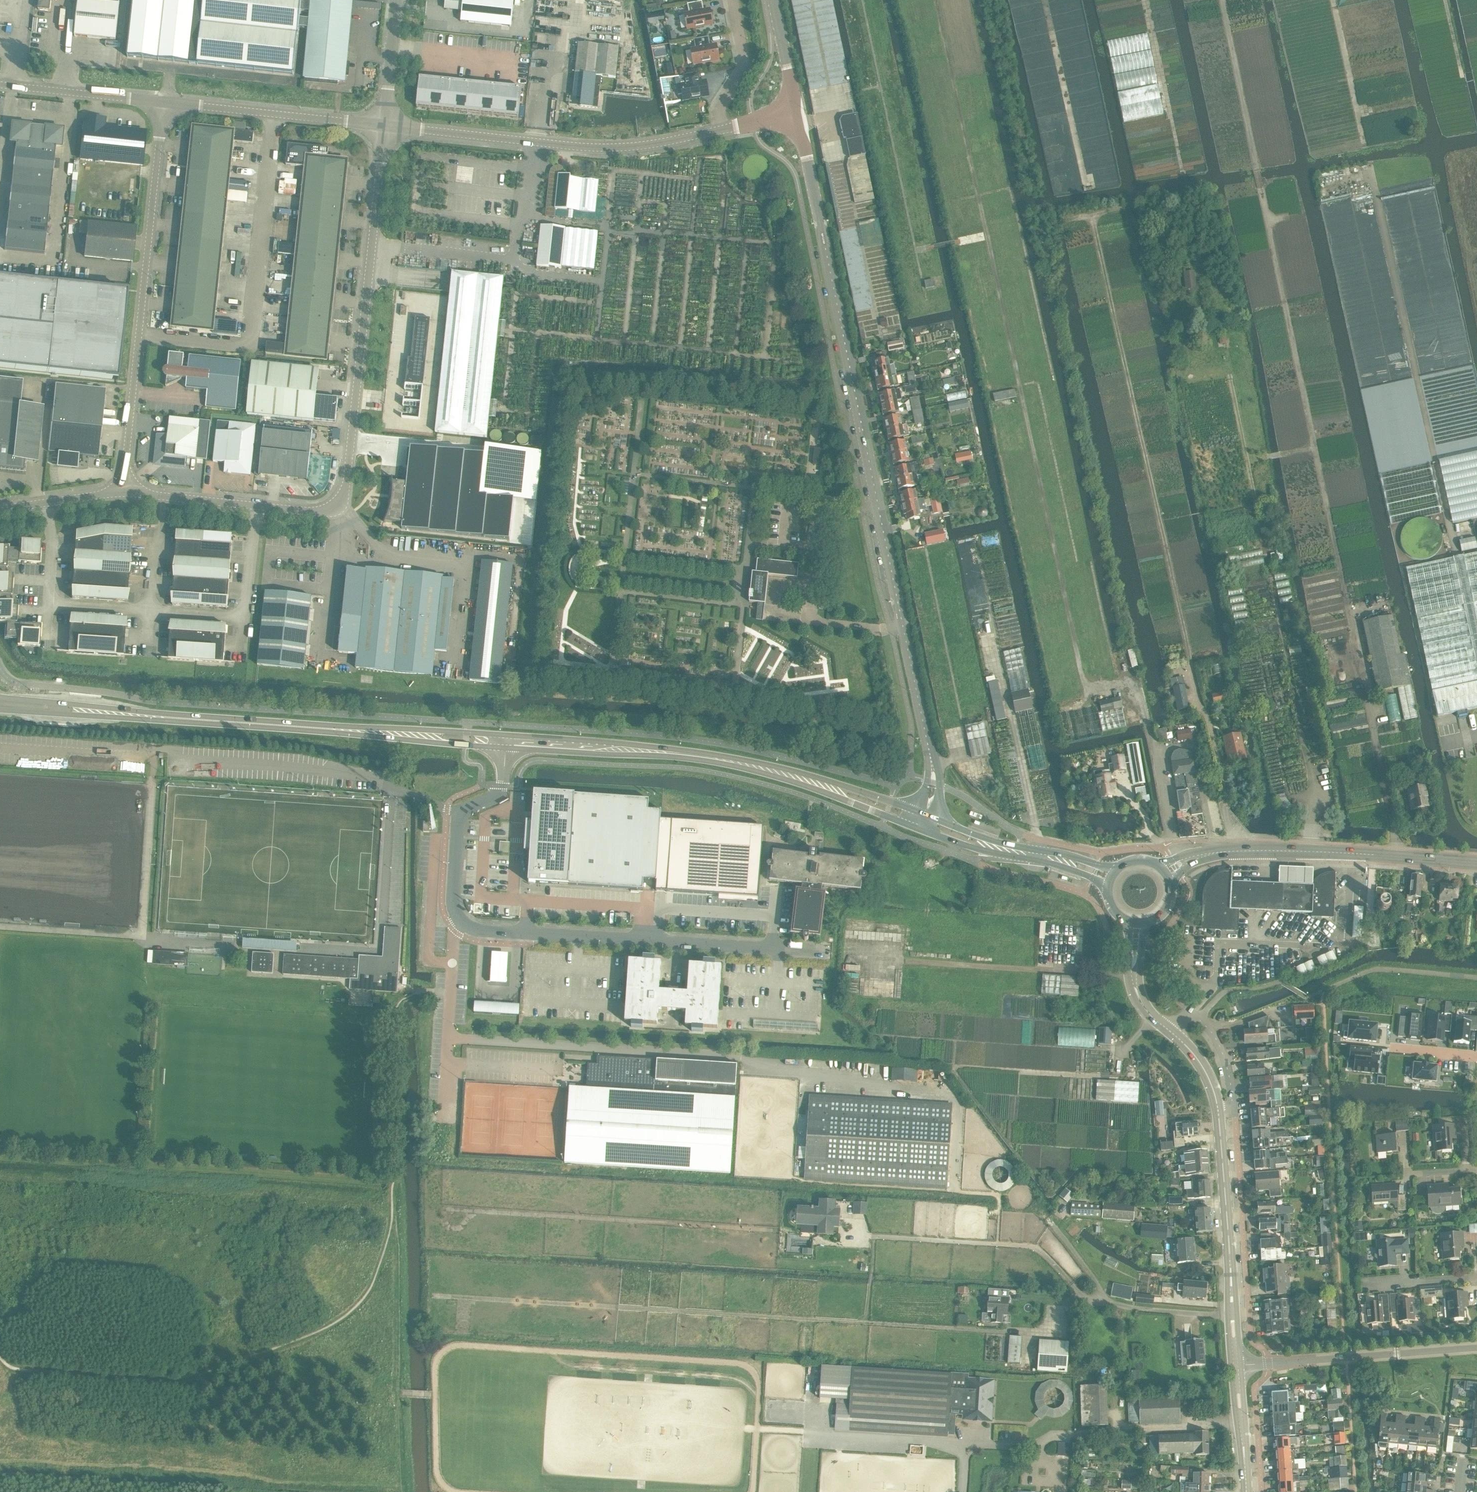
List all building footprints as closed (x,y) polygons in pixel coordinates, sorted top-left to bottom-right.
[(38,10),(50,11),(51,0),(39,0),(38,10)] [(74,36),(116,41),(120,3),(120,0),(78,0),(74,36)] [(127,59),(294,75),(300,11),(311,12),(312,0),(133,0),(127,59)] [(311,12),(304,78),(344,82),(352,2),(334,0),(312,0),(311,12)] [(444,9),(462,11),(461,22),(511,27),(514,0),(445,0),(444,9)] [(647,11),(658,9),(658,8),(664,7),(663,0),(656,1),(657,4),(646,6),(647,11)] [(690,14),(685,15),(688,29),(712,25),(709,10),(704,11),(702,2),(688,5),(690,14)] [(644,13),(646,22),(654,21),(653,11),(644,13)] [(696,50),(691,51),(694,65),(719,60),(716,46),(710,47),(708,38),(694,41),(696,50)] [(569,106),(598,109),(601,77),(616,79),(619,49),(579,45),(578,45),(573,98),(570,98),(569,106)] [(659,47),(652,49),(654,60),(661,59),(659,47)] [(698,74),(660,80),(664,104),(685,101),(686,101),(687,101),(688,101),(689,101),(689,100),(690,100),(708,97),(706,82),(700,83),(698,74)] [(419,77),(416,107),(429,108),(432,78),(419,77)] [(432,78),(429,108),(442,110),(445,80),(432,78)] [(445,80),(442,110),(455,111),(458,81),(445,80)] [(458,81),(455,111),(467,112),(471,82),(458,81)] [(471,82),(467,112),(480,114),(483,84),(471,82)] [(483,84),(480,114),(493,115),(496,85),(483,84)] [(496,85),(493,115),(506,116),(509,86),(496,85)] [(509,86),(506,116),(518,118),(522,88),(509,86)] [(843,126),(841,126),(844,140),(846,140),(850,159),(866,155),(857,114),(847,116),(848,119),(845,119),(844,120),(843,121),(843,123),(843,126)] [(104,127),(105,119),(85,117),(85,125),(83,125),(79,159),(142,166),(145,132),(104,127)] [(12,124),(10,142),(15,142),(15,145),(35,148),(35,144),(37,126),(12,124)] [(37,126),(35,144),(55,146),(55,147),(60,147),(62,129),(37,126)] [(193,127),(172,327),(213,331),(226,202),(246,204),(247,194),(227,192),(228,190),(248,192),(249,183),(229,181),(233,142),(253,144),(254,133),(245,132),(233,131),(193,127)] [(35,148),(33,162),(54,164),(54,157),(55,151),(55,147),(55,146),(35,144),(35,148)] [(266,354),(326,360),(347,161),(327,159),(328,149),(288,144),(286,165),(306,167),(287,345),(267,343),(266,354)] [(14,152),(13,160),(33,162),(35,148),(15,145),(14,149),(14,152)] [(12,167),(11,178),(31,180),(33,162),(13,160),(12,167)] [(33,162),(31,180),(51,182),(53,172),(54,164),(33,162)] [(550,173),(546,216),(555,217),(555,209),(566,210),(567,211),(567,210),(595,213),(599,181),(583,179),(570,178),(570,177),(571,177),(571,176),(567,176),(566,175),(565,171),(563,168),(562,168),(559,167),(555,167),(552,170),(551,173),(550,173)] [(10,187),(9,196),(29,198),(31,180),(11,178),(10,187)] [(31,180),(29,198),(50,200),(51,192),(50,192),(51,182),(31,180)] [(9,203),(7,214),(27,216),(29,198),(9,196),(8,203),(9,203)] [(29,198),(27,216),(48,218),(49,207),(50,200),(29,198)] [(6,224),(5,231),(25,234),(27,216),(7,214),(6,224)] [(27,216),(25,234),(46,236),(47,228),(46,228),(48,218),(27,216)] [(84,256),(123,261),(132,261),(135,227),(123,226),(88,223),(84,256)] [(561,266),(565,233),(565,228),(541,225),(537,266),(561,268),(561,266)] [(4,250),(24,252),(25,234),(5,231),(4,239),(5,239),(4,250)] [(598,236),(565,233),(561,266),(594,270),(598,236)] [(25,234),(24,252),(44,254),(45,243),(46,236),(25,234)] [(450,296),(435,432),(487,438),(488,428),(489,418),(496,418),(497,402),(491,401),(497,338),(504,339),(506,322),(499,322),(503,283),(504,278),(452,272),(450,292),(450,296)] [(1193,273),(1184,274),(1186,285),(1195,284),(1193,273)] [(117,380),(126,292),(61,285),(0,279),(0,367),(117,380)] [(933,280),(924,281),(926,289),(934,287),(933,280)] [(430,319),(415,317),(411,358),(408,358),(405,384),(423,386),(430,319)] [(902,340),(887,343),(889,352),(904,349),(902,340)] [(184,355),(169,354),(166,386),(182,380),(182,378),(187,378),(186,389),(207,391),(206,407),(236,411),(241,361),(189,356),(189,362),(184,361),(184,355)] [(875,369),(877,379),(896,375),(894,365),(889,366),(888,358),(876,360),(877,368),(875,369)] [(247,414),(313,421),(313,420),(335,422),(338,398),(316,396),(319,369),(253,362),(247,414)] [(907,373),(909,385),(916,384),(913,372),(907,373)] [(879,390),(894,387),(898,386),(896,375),(877,379),(879,390)] [(23,472),(24,461),(36,462),(42,408),(20,406),(22,381),(0,379),(0,469),(23,472)] [(57,453),(56,465),(78,467),(79,455),(98,457),(101,429),(105,390),(55,384),(51,423),(48,452),(57,453)] [(905,388),(907,394),(916,392),(915,386),(905,388)] [(900,390),(880,394),(882,405),(897,402),(897,401),(902,400),(900,390)] [(919,397),(909,399),(912,411),(921,409),(919,397)] [(897,402),(882,405),(884,415),(899,412),(897,402)] [(921,409),(912,411),(915,423),(924,421),(921,409)] [(885,419),(887,429),(907,425),(902,426),(900,416),(885,419)] [(158,434),(155,465),(185,468),(186,458),(196,459),(207,460),(210,422),(200,421),(170,418),(169,426),(168,435),(158,434)] [(210,422),(207,460),(213,461),(224,463),(226,463),(226,468),(231,469),(231,472),(248,473),(249,469),(251,469),(256,425),(237,423),(211,420),(210,422)] [(890,439),(904,436),(909,435),(907,425),(887,429),(890,439)] [(259,472),(307,477),(311,442),(312,431),(264,426),(259,472)] [(915,438),(911,438),(912,445),(916,444),(924,442),(923,436),(915,438)] [(905,441),(890,444),(892,454),(907,451),(905,441)] [(392,477),(392,487),(392,498),(390,508),(387,518),(382,527),(383,527),(386,522),(402,524),(402,529),(509,541),(514,499),(480,495),(484,455),(410,447),(407,482),(393,481),(392,477)] [(825,449),(814,448),(813,464),(823,465),(825,449)] [(907,451),(892,454),(894,464),(909,462),(907,451)] [(1438,461),(1452,523),(1476,518),(1476,452),(1438,461)] [(1379,474),(1391,524),(1440,513),(1429,463),(1379,474)] [(912,465),(896,469),(898,479),(917,475),(914,466),(913,466),(912,465)] [(898,479),(900,489),(919,485),(917,475),(898,479)] [(916,491),(901,494),(903,504),(923,500),(918,501),(916,491)] [(938,497),(923,500),(925,507),(932,506),(940,504),(938,497)] [(905,514),(907,514),(908,520),(921,517),(920,511),(925,510),(925,507),(923,500),(903,504),(905,514)] [(986,512),(986,511),(985,510),(984,509),(982,509),(981,509),(980,509),(979,510),(978,511),(978,512),(978,513),(978,514),(978,515),(979,516),(980,517),(981,518),(982,518),(983,518),(984,518),(985,517),(986,516),(986,515),(987,514),(987,513),(986,512)] [(76,532),(75,544),(102,546),(103,527),(76,532)] [(103,527),(102,546),(130,547),(131,529),(123,528),(103,527)] [(943,530),(925,534),(927,545),(945,541),(943,530)] [(177,532),(176,550),(203,552),(205,534),(177,532)] [(205,534),(203,552),(231,554),(232,536),(205,534)] [(19,550),(13,550),(12,562),(39,564),(41,543),(41,542),(19,541),(19,542),(19,550)] [(75,544),(74,562),(101,564),(102,546),(75,544)] [(102,546),(101,564),(129,565),(130,547),(102,546)] [(5,569),(7,569),(7,562),(12,562),(13,550),(8,549),(8,548),(8,547),(0,547),(0,568),(5,569)] [(176,550),(175,568),(202,570),(203,552),(176,550)] [(203,552),(202,570),(230,572),(231,554),(203,552)] [(1476,708),(1476,552),(1407,567),(1432,691),(1437,716),(1456,712),(1456,716),(1459,717),(1466,716),(1468,714),(1467,710),(1476,708)] [(749,598),(750,598),(749,601),(749,602),(765,604),(768,574),(797,578),(797,577),(798,564),(799,564),(757,559),(757,560),(756,573),(752,572),(752,573),(750,593),(749,593),(749,594),(751,594),(750,598),(749,598)] [(470,681),(500,684),(512,564),(482,561),(470,681)] [(74,562),(72,580),(100,582),(101,564),(74,562)] [(101,564),(100,582),(128,583),(129,565),(101,564)] [(10,596),(11,596),(13,574),(12,574),(5,574),(5,569),(0,568),(0,595),(10,596)] [(175,568),(173,586),(201,588),(202,570),(175,568)] [(339,646),(338,653),(343,653),(357,655),(356,668),(432,677),(442,576),(367,568),(366,570),(347,568),(339,646)] [(202,570),(201,588),(229,590),(230,572),(202,570)] [(71,598),(99,600),(100,582),(72,580),(71,598)] [(100,582),(99,600),(126,602),(128,583),(100,582)] [(172,605),(200,607),(201,588),(173,586),(172,605)] [(201,588),(200,607),(227,609),(229,590),(201,588)] [(257,665),(258,665),(258,664),(304,669),(303,670),(304,670),(312,596),(265,591),(257,665)] [(6,623),(16,624),(18,602),(17,602),(10,601),(10,596),(0,595),(0,622),(6,623)] [(68,652),(123,656),(123,652),(125,619),(123,619),(70,615),(68,651),(68,652)] [(1393,617),(1363,623),(1378,693),(1397,689),(1411,686),(1404,655),(1401,656),(1393,617)] [(171,622),(170,641),(197,642),(199,624),(171,622)] [(6,638),(16,638),(18,639),(18,645),(17,645),(17,646),(39,647),(39,646),(41,626),(16,624),(6,623),(6,627),(6,632),(6,638)] [(199,624),(197,642),(225,644),(226,626),(199,624)] [(16,640),(16,638),(6,638),(6,632),(6,627),(5,627),(5,630),(4,639),(16,640)] [(169,659),(196,661),(197,642),(170,641),(169,659)] [(197,642),(196,661),(224,663),(225,644),(197,642)] [(1178,710),(1189,708),(1185,685),(1173,687),(1178,710)] [(1411,686),(1397,689),(1404,721),(1417,718),(1411,686)] [(1214,704),(1228,701),(1225,692),(1212,695),(1214,704)] [(1266,705),(1264,697),(1255,699),(1257,707),(1266,705)] [(1120,698),(1113,700),(1112,699),(1100,702),(1102,712),(1115,709),(1115,708),(1122,706),(1120,698)] [(1190,730),(1177,732),(1178,741),(1192,739),(1190,730)] [(1230,761),(1243,758),(1238,735),(1224,738),(1226,747),(1228,747),(1229,752),(1228,753),(1230,761)] [(1126,745),(1132,785),(1145,783),(1138,743),(1126,745)] [(1174,775),(1180,812),(1181,811),(1182,812),(1186,812),(1187,810),(1188,810),(1188,809),(1190,808),(1191,815),(1202,813),(1196,772),(1195,760),(1194,760),(1193,756),(1190,753),(1187,752),(1183,751),(1182,753),(1177,754),(1174,752),(1172,755),(1171,759),(1174,775)] [(1094,773),(1094,778),(1096,787),(1100,787),(1101,798),(1114,796),(1113,790),(1116,789),(1114,781),(1112,782),(1111,775),(1114,772),(1126,770),(1124,755),(1110,757),(1111,765),(1108,765),(1109,770),(1094,773)] [(1145,787),(1135,789),(1136,798),(1141,797),(1142,803),(1150,802),(1149,796),(1147,796),(1145,787)] [(1428,810),(1428,809),(1428,807),(1424,788),(1409,791),(1412,810),(1421,809),(1421,810),(1422,810),(1423,811),(1424,811),(1425,811),(1426,811),(1427,810),(1428,810)] [(649,799),(534,792),(532,822),(526,821),(524,852),(530,853),(528,883),(643,890),(644,880),(656,881),(657,881),(661,820),(661,810),(648,809),(649,799)] [(1276,800),(1280,812),(1292,812),(1292,807),(1285,798),(1276,800)] [(656,881),(656,890),(656,891),(667,892),(726,896),(732,896),(745,897),(757,898),(758,898),(758,897),(759,885),(760,873),(760,872),(761,861),(761,860),(761,848),(762,848),(763,826),(661,820),(657,881),(656,881)] [(821,894),(822,887),(860,892),(862,881),(865,880),(867,878),(867,877),(865,875),(862,875),(864,862),(819,857),(819,859),(816,859),(817,853),(815,850),(812,850),(810,852),(809,857),(773,853),(772,864),(769,864),(767,865),(767,867),(768,869),(771,869),(770,882),(802,886),(802,891),(796,891),(791,935),(804,936),(803,939),(805,941),(807,941),(809,940),(809,937),(820,938),(825,894),(821,894)] [(924,859),(923,862),(924,865),(925,867),(927,868),(929,869),(932,870),(934,869),(937,868),(939,866),(940,864),(940,862),(940,859),(938,856),(936,854),(933,853),(931,853),(927,854),(925,856),(924,859)] [(1222,931),(1237,932),(1238,910),(1311,913),(1311,917),(1333,918),(1335,872),(1334,872),(1334,875),(1328,876),(1322,878),(1317,882),(1313,886),(1234,883),(1231,883),(1232,867),(1231,867),(1231,873),(1230,873),(1224,874),(1218,876),(1213,879),(1209,884),(1206,890),(1205,896),(1204,928),(1222,929),(1222,931)] [(1314,868),(1279,867),(1278,883),(1313,884),(1314,868)] [(1413,904),(1413,897),(1420,898),(1422,877),(1411,876),(1409,897),(1406,896),(1406,904),(1413,904)] [(1447,885),(1440,884),(1439,901),(1452,902),(1452,900),(1457,900),(1458,892),(1457,892),(1457,886),(1450,886),(1447,885)] [(1375,906),(1375,907),(1375,908),(1375,909),(1375,910),(1375,911),(1376,911),(1376,912),(1377,912),(1377,913),(1378,914),(1379,914),(1379,915),(1380,915),(1381,915),(1382,916),(1383,916),(1384,916),(1385,916),(1386,915),(1387,915),(1388,914),(1389,914),(1390,913),(1390,912),(1391,912),(1391,911),(1392,910),(1392,909),(1392,908),(1392,907),(1392,906),(1392,905),(1392,904),(1391,903),(1391,902),(1390,901),(1389,900),(1388,899),(1387,897),(1382,897),(1381,898),(1380,899),(1379,899),(1378,900),(1377,901),(1376,902),(1376,903),(1375,903),(1375,904),(1375,905),(1375,906)] [(1351,937),(1361,938),(1362,914),(1353,913),(1351,937)] [(373,991),(397,993),(397,989),(402,929),(385,928),(382,957),(359,956),(359,960),(284,955),(283,975),(350,979),(349,989),(373,991)] [(152,964),(186,967),(187,954),(153,952),(152,964)] [(253,952),(252,972),(273,974),(274,954),(253,952)] [(492,953),(490,983),(506,984),(508,953),(492,953)] [(661,962),(629,960),(625,1022),(657,1024),(658,1010),(686,1012),(685,1026),(717,1028),(721,966),(689,964),(687,993),(678,992),(678,987),(678,989),(669,988),(669,987),(668,987),(668,992),(659,991),(661,962)] [(1041,995),(1077,997),(1078,978),(1042,975),(1041,995)] [(492,1014),(493,1002),(475,1001),(474,1013),(492,1014)] [(501,1003),(493,1002),(492,1014),(500,1015),(501,1003)] [(519,1004),(501,1003),(500,1015),(518,1016),(519,1004)] [(1295,1019),(1313,1018),(1312,1005),(1294,1006),(1295,1019)] [(1400,1017),(1398,1037),(1406,1038),(1406,1040),(1420,1041),(1422,1013),(1408,1012),(1407,1018),(1400,1017)] [(1429,1016),(1427,1040),(1443,1041),(1444,1026),(1450,1027),(1452,1015),(1442,1014),(1441,1017),(1429,1016)] [(1249,1031),(1244,1032),(1245,1043),(1266,1041),(1266,1045),(1276,1044),(1280,1044),(1279,1029),(1266,1030),(1265,1030),(1268,1016),(1248,1023),(1249,1031)] [(1453,1043),(1469,1044),(1469,1043),(1468,1043),(1469,1030),(1476,1031),(1476,1024),(1476,1018),(1464,1016),(1464,1022),(1456,1021),(1455,1021),(1456,1021),(1454,1042),(1453,1042),(1453,1043)] [(1344,1032),(1343,1038),(1348,1039),(1359,1040),(1359,1041),(1360,1041),(1360,1040),(1364,1041),(1363,1041),(1365,1041),(1375,1042),(1377,1025),(1349,1023),(1348,1033),(1344,1032)] [(1099,1044),(1111,1045),(1112,1030),(1100,1029),(1099,1044)] [(1350,1047),(1349,1060),(1354,1061),(1353,1071),(1378,1074),(1380,1057),(1367,1055),(1368,1049),(1372,1050),(1372,1049),(1350,1047)] [(1315,1048),(1305,1049),(1305,1060),(1316,1059),(1315,1048)] [(1280,1049),(1246,1051),(1247,1062),(1262,1060),(1280,1059),(1280,1049)] [(737,1066),(597,1057),(596,1064),(588,1064),(586,1089),(575,1088),(575,1085),(569,1084),(564,1163),(730,1174),(737,1066)] [(1270,1076),(1269,1070),(1263,1070),(1263,1065),(1247,1066),(1248,1077),(1270,1076)] [(1413,1065),(1412,1080),(1435,1082),(1436,1067),(1428,1066),(1428,1065),(1422,1065),(1421,1065),(1413,1065)] [(891,1081),(917,1082),(917,1070),(892,1069),(891,1081)] [(1319,1086),(1318,1073),(1310,1073),(1312,1087),(1319,1086)] [(1377,1078),(1376,1085),(1385,1086),(1385,1079),(1385,1077),(1377,1076),(1377,1078)] [(1249,1081),(1248,1081),(1249,1087),(1250,1087),(1250,1090),(1282,1089),(1282,1083),(1274,1083),(1274,1078),(1249,1079),(1249,1081)] [(1139,1083),(1097,1081),(1096,1100),(1137,1103),(1139,1083)] [(1319,1087),(1309,1088),(1309,1095),(1311,1095),(1320,1095),(1320,1091),(1319,1087)] [(1248,1100),(1249,1100),(1249,1103),(1255,1103),(1256,1105),(1265,1105),(1265,1102),(1270,1101),(1271,1107),(1281,1106),(1280,1101),(1274,1101),(1274,1090),(1248,1092),(1249,1095),(1247,1095),(1248,1100)] [(809,1098),(805,1166),(804,1178),(947,1187),(952,1107),(809,1098)] [(1162,1101),(1155,1102),(1155,1110),(1163,1109),(1162,1101)] [(1321,1105),(1304,1106),(1305,1116),(1321,1115),(1321,1105)] [(1279,1108),(1250,1111),(1251,1120),(1273,1118),(1279,1117),(1279,1108)] [(1322,1116),(1312,1116),(1313,1126),(1322,1125),(1322,1124),(1322,1122),(1322,1116)] [(1252,1129),(1267,1127),(1270,1127),(1270,1118),(1273,1118),(1251,1120),(1252,1129)] [(1396,1132),(1409,1131),(1408,1121),(1395,1122),(1396,1132)] [(1173,1132),(1174,1148),(1185,1147),(1184,1137),(1200,1135),(1199,1128),(1198,1128),(1197,1122),(1175,1124),(1176,1132),(1173,1132)] [(1435,1151),(1451,1150),(1450,1134),(1455,1133),(1454,1125),(1433,1126),(1435,1151)] [(1252,1132),(1253,1140),(1281,1138),(1288,1138),(1287,1132),(1275,1133),(1276,1134),(1267,1135),(1267,1130),(1252,1132)] [(1376,1135),(1377,1153),(1397,1152),(1396,1134),(1376,1135)] [(1311,1137),(1312,1147),(1318,1146),(1323,1146),(1322,1136),(1311,1137)] [(1253,1149),(1268,1148),(1273,1148),(1273,1145),(1281,1144),(1281,1138),(1253,1140),(1253,1149)] [(1172,1142),(1160,1144),(1161,1151),(1173,1150),(1172,1142)] [(1183,1153),(1180,1153),(1180,1158),(1184,1158),(1184,1165),(1207,1162),(1206,1151),(1183,1153)] [(1254,1152),(1254,1161),(1286,1159),(1285,1154),(1276,1154),(1276,1155),(1269,1155),(1268,1151),(1254,1152)] [(1255,1170),(1270,1169),(1275,1169),(1275,1164),(1286,1163),(1286,1159),(1254,1161),(1255,1170)] [(1179,1172),(1171,1173),(1171,1179),(1179,1179),(1179,1177),(1185,1176),(1209,1174),(1207,1162),(1184,1165),(1185,1170),(1179,1170),(1178,1170),(1179,1172)] [(1279,1182),(1280,1182),(1279,1172),(1255,1174),(1256,1190),(1267,1190),(1269,1191),(1270,1197),(1280,1197),(1279,1183),(1279,1182)] [(1186,1190),(1186,1199),(1210,1197),(1208,1180),(1183,1182),(1184,1190),(1186,1190)] [(1405,1195),(1397,1196),(1396,1185),(1371,1187),(1373,1203),(1396,1201),(1397,1211),(1406,1210),(1405,1195)] [(1429,1207),(1431,1207),(1432,1209),(1433,1212),(1436,1213),(1438,1213),(1441,1212),(1443,1211),(1444,1208),(1444,1206),(1460,1205),(1459,1189),(1443,1190),(1442,1185),(1427,1186),(1429,1207)] [(1073,1195),(1066,1189),(1060,1195),(1067,1201),(1073,1195)] [(802,1208),(801,1225),(818,1226),(818,1234),(833,1235),(833,1227),(839,1227),(840,1210),(834,1210),(835,1201),(820,1200),(819,1209),(813,1208),(812,1207),(812,1208),(802,1208)] [(1258,1214),(1274,1214),(1291,1214),(1291,1204),(1284,1204),(1284,1210),(1279,1211),(1279,1208),(1273,1208),(1273,1202),(1258,1203),(1258,1214)] [(1102,1219),(1134,1221),(1135,1205),(1103,1203),(1102,1219)] [(1070,1215),(1101,1217),(1101,1206),(1071,1204),(1070,1215)] [(1211,1208),(1188,1210),(1189,1214),(1195,1214),(1195,1220),(1212,1219),(1211,1209),(1211,1208)] [(1329,1217),(1321,1218),(1321,1219),(1322,1234),(1330,1234),(1329,1217)] [(1195,1220),(1196,1233),(1213,1232),(1212,1219),(1195,1220)] [(1275,1220),(1259,1220),(1259,1230),(1276,1230),(1276,1231),(1279,1231),(1280,1231),(1279,1220),(1275,1220)] [(1142,1225),(1141,1236),(1166,1238),(1166,1237),(1174,1238),(1173,1228),(1142,1225)] [(1443,1259),(1459,1258),(1458,1242),(1463,1242),(1462,1233),(1441,1234),(1443,1259)] [(1260,1240),(1260,1251),(1275,1250),(1275,1249),(1280,1249),(1280,1241),(1280,1236),(1275,1237),(1271,1234),(1260,1235),(1261,1240),(1260,1240)] [(1321,1234),(1322,1248),(1331,1247),(1330,1234),(1322,1234),(1321,1234)] [(1176,1241),(1177,1252),(1178,1263),(1195,1262),(1193,1239),(1176,1241)] [(1407,1253),(1406,1239),(1377,1241),(1378,1250),(1376,1250),(1375,1252),(1375,1257),(1377,1258),(1378,1258),(1379,1267),(1395,1266),(1394,1254),(1407,1253)] [(1332,1258),(1331,1247),(1322,1248),(1323,1258),(1332,1258)] [(1276,1253),(1275,1250),(1260,1251),(1261,1261),(1276,1261),(1276,1260),(1285,1259),(1285,1253),(1276,1253)] [(1163,1255),(1151,1255),(1151,1266),(1163,1266),(1163,1255)] [(1289,1277),(1285,1277),(1284,1265),(1273,1266),(1273,1269),(1262,1270),(1263,1283),(1265,1283),(1266,1293),(1277,1292),(1277,1296),(1290,1295),(1289,1277)] [(1193,1297),(1205,1298),(1206,1283),(1184,1282),(1183,1285),(1177,1285),(1177,1291),(1183,1292),(1182,1297),(1192,1298),(1193,1297)] [(1133,1288),(1113,1283),(1110,1297),(1130,1301),(1133,1288)] [(988,1297),(987,1314),(991,1314),(991,1323),(1002,1324),(1003,1315),(1007,1315),(1008,1301),(1009,1291),(989,1289),(988,1297)] [(1420,1290),(1421,1298),(1442,1297),(1441,1289),(1420,1290)] [(1392,1313),(1399,1312),(1399,1321),(1404,1320),(1406,1321),(1407,1321),(1409,1321),(1410,1320),(1415,1319),(1414,1316),(1421,1315),(1420,1300),(1413,1300),(1413,1299),(1398,1300),(1397,1293),(1390,1294),(1391,1306),(1392,1313)] [(1447,1319),(1463,1318),(1462,1302),(1467,1302),(1467,1293),(1446,1294),(1447,1319)] [(1368,1324),(1373,1323),(1374,1324),(1376,1324),(1377,1323),(1378,1323),(1383,1322),(1390,1322),(1388,1294),(1378,1295),(1379,1302),(1366,1303),(1368,1324)] [(1136,1295),(1135,1302),(1153,1304),(1154,1297),(1136,1295)] [(1326,1297),(1326,1307),(1335,1307),(1334,1296),(1326,1297)] [(1264,1302),(1265,1312),(1288,1311),(1287,1300),(1264,1302)] [(1326,1307),(1327,1318),(1335,1318),(1335,1307),(1326,1307)] [(1265,1312),(1265,1323),(1289,1321),(1288,1311),(1265,1312)] [(1328,1330),(1336,1330),(1336,1319),(1335,1318),(1327,1318),(1327,1320),(1328,1330)] [(1266,1334),(1290,1332),(1289,1321),(1265,1323),(1266,1334)] [(1152,1323),(1133,1324),(1133,1334),(1152,1334),(1152,1323)] [(1020,1364),(1021,1337),(1009,1336),(1007,1363),(1020,1364)] [(1185,1343),(1180,1343),(1181,1353),(1186,1353),(1187,1367),(1204,1365),(1202,1340),(1185,1341),(1185,1343)] [(1037,1371),(1067,1373),(1069,1343),(1039,1341),(1037,1371)] [(821,1366),(819,1398),(837,1399),(835,1428),(848,1429),(891,1431),(954,1435),(955,1415),(965,1415),(965,1419),(973,1419),(973,1420),(982,1420),(990,1420),(992,1382),(984,1382),(984,1381),(975,1380),(975,1381),(968,1381),(969,1374),(963,1374),(952,1373),(952,1375),(852,1368),(821,1366)] [(1475,1400),(1476,1401),(1476,1383),(1467,1382),(1466,1390),(1476,1391),(1475,1400)] [(1082,1427),(1108,1426),(1106,1386),(1080,1387),(1082,1427)] [(1341,1389),(1331,1390),(1332,1399),(1341,1398),(1341,1389)] [(1271,1394),(1272,1405),(1299,1403),(1293,1403),(1292,1393),(1271,1394)] [(1139,1398),(1139,1399),(1127,1400),(1128,1423),(1140,1423),(1140,1425),(1180,1423),(1179,1397),(1139,1398)] [(1328,1411),(1334,1411),(1343,1411),(1342,1399),(1327,1401),(1328,1411)] [(1272,1405),(1272,1416),(1295,1414),(1295,1413),(1300,1413),(1299,1403),(1272,1405)] [(1272,1416),(1273,1426),(1295,1425),(1295,1424),(1296,1424),(1295,1414),(1272,1416)] [(1381,1414),(1378,1443),(1378,1446),(1380,1448),(1385,1449),(1388,1447),(1388,1444),(1390,1424),(1385,1423),(1386,1414),(1381,1414)] [(1390,1424),(1388,1444),(1397,1445),(1400,1416),(1396,1415),(1395,1424),(1390,1424)] [(1400,1416),(1397,1445),(1407,1446),(1409,1426),(1404,1425),(1405,1416),(1400,1416)] [(1409,1426),(1407,1446),(1417,1447),(1419,1418),(1415,1417),(1414,1426),(1409,1426)] [(1419,1418),(1417,1447),(1427,1448),(1429,1428),(1423,1427),(1424,1418),(1419,1418)] [(1429,1428),(1427,1448),(1436,1449),(1439,1420),(1434,1419),(1433,1428),(1429,1428)] [(1344,1422),(1332,1422),(1333,1433),(1344,1432),(1344,1422)] [(1274,1437),(1294,1435),(1295,1435),(1295,1425),(1273,1426),(1274,1437)] [(1195,1435),(1158,1436),(1159,1455),(1168,1454),(1168,1458),(1175,1458),(1175,1462),(1181,1462),(1180,1454),(1196,1453),(1196,1456),(1209,1455),(1208,1432),(1195,1432),(1195,1435)] [(1346,1444),(1345,1433),(1333,1434),(1333,1445),(1346,1444)] [(1274,1439),(1275,1450),(1290,1449),(1290,1445),(1296,1444),(1295,1438),(1274,1439)] [(1345,1447),(1335,1448),(1336,1457),(1346,1456),(1345,1447)] [(1275,1450),(1276,1461),(1294,1460),(1293,1453),(1290,1454),(1290,1449),(1275,1450)] [(1333,1457),(1329,1458),(1330,1468),(1347,1467),(1346,1461),(1346,1456),(1336,1457),(1333,1457)] [(1276,1461),(1277,1472),(1292,1471),(1298,1470),(1298,1464),(1294,1465),(1294,1460),(1276,1461)] [(1171,1466),(1170,1474),(1188,1475),(1189,1468),(1171,1466)] [(1346,1467),(1337,1468),(1338,1478),(1347,1477),(1346,1469),(1346,1467)] [(1277,1472),(1277,1483),(1299,1482),(1298,1475),(1292,1475),(1292,1471),(1277,1472)] [(1181,1484),(1185,1484),(1209,1484),(1209,1474),(1194,1473),(1194,1477),(1180,1477),(1180,1483),(1181,1483),(1181,1484)] [(1407,1473),(1406,1483),(1426,1485),(1427,1480),(1436,1481),(1436,1476),(1407,1473)] [(1339,1479),(1328,1479),(1329,1491),(1340,1490),(1349,1489),(1348,1485),(1348,1481),(1348,1480),(1348,1478),(1339,1479)] [(1121,1489),(1123,1489),(1131,1489),(1131,1481),(1123,1480),(1121,1480),(1121,1489)] [(1278,1491),(1300,1491),(1299,1482),(1277,1483),(1278,1491)] [(1405,1491),(1435,1491),(1425,1490),(1426,1485),(1406,1483),(1405,1491)] [(1209,1484),(1185,1484),(1180,1484),(1180,1491),(1209,1491),(1209,1484)]
